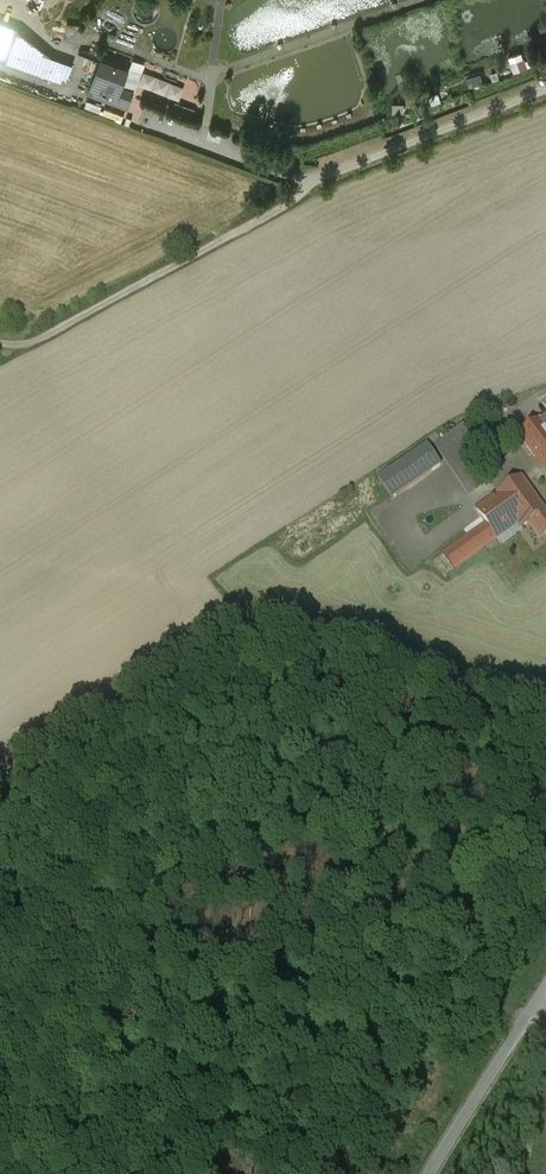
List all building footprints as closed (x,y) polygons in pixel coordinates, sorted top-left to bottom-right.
[(67,84),(75,65),(54,57),(19,28),(0,22),(0,58),(67,84)] [(130,64),(100,54),(86,94),(128,109),(132,97),(120,93),(130,64)] [(519,435),(545,470),(545,415),(519,435)] [(475,459),(487,452),(472,424),(441,441),(470,493),(489,483),(475,459)] [(427,445),(379,479),(392,499),(441,465),(427,445)] [(522,477),(506,488),(520,508),(491,529),(498,538),(518,524),(521,528),(529,522),(541,538),(545,534),(545,510),(522,477)] [(484,524),(443,553),(455,570),(496,540),(484,524)]
